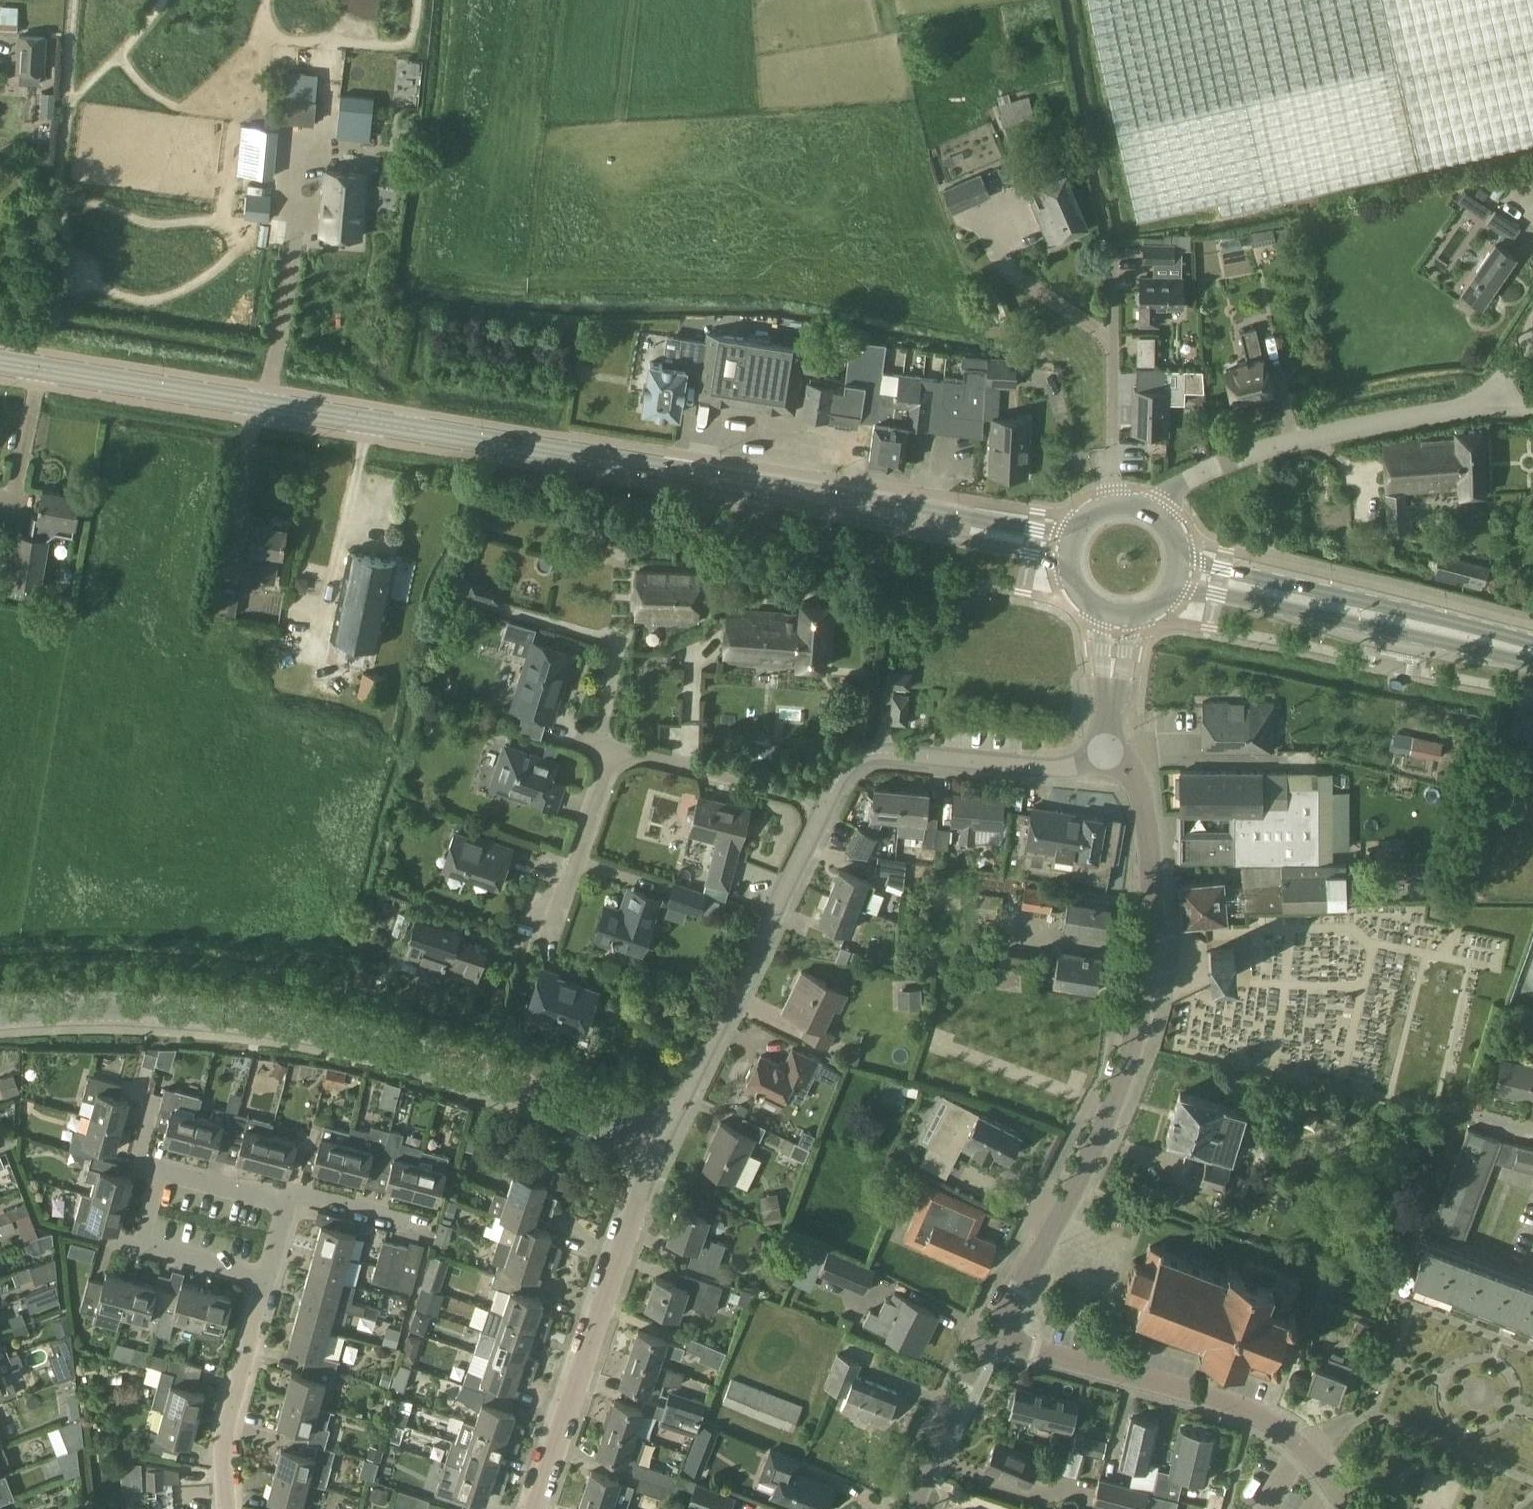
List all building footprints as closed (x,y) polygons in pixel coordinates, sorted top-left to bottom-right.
[(1094,33),(1137,221),(1219,202),(1222,214),(1532,143),(1532,0),(1088,0),(1094,33)] [(18,22),(0,21),(0,32),(18,33),(18,22)] [(18,70),(43,72),(45,36),(20,35),(18,70)] [(284,63),(282,115),(314,116),(315,64),(284,63)] [(45,92),(43,116),(55,116),(56,92),(45,92)] [(370,140),(374,97),(341,94),(336,137),(370,140)] [(997,105),(1003,127),(1035,118),(1029,96),(997,105)] [(237,172),(274,176),(278,128),(242,125),(237,172)] [(966,159),(962,150),(944,158),(948,167),(966,159)] [(320,232),(361,235),(366,173),(326,169),(320,232)] [(1027,189),(1049,241),(1061,236),(1087,225),(1065,172),(1038,184),(1038,185),(1027,189)] [(979,174),(942,190),(952,212),(989,196),(979,174)] [(1473,195),(1482,201),(1488,192),(1479,186),(1473,195)] [(247,193),(247,194),(245,218),(269,220),(271,195),(247,193)] [(1460,291),(1481,305),(1516,255),(1507,249),(1521,228),(1495,210),(1487,222),(1501,232),(1460,291)] [(1143,242),(1142,262),(1174,263),(1174,243),(1143,242)] [(1139,282),(1139,291),(1136,294),(1136,301),(1140,304),(1140,307),(1140,324),(1158,324),(1158,307),(1183,307),(1183,280),(1152,280),(1152,282),(1139,282)] [(1226,370),(1233,401),(1237,400),(1240,403),(1247,402),(1249,397),(1271,392),(1262,356),(1255,327),(1240,330),(1246,359),(1237,362),(1238,367),(1226,370)] [(708,331),(707,341),(703,365),(698,396),(712,398),(712,399),(729,402),(730,401),(751,404),(761,339),(708,331)] [(1154,335),(1136,335),(1136,363),(1154,363),(1154,335)] [(703,365),(707,341),(678,336),(674,364),(650,361),(643,407),(679,413),(687,362),(703,365)] [(761,339),(751,404),(763,406),(762,407),(780,410),(780,409),(794,411),(801,369),(804,346),(761,339)] [(881,370),(883,370),(887,344),(851,339),(845,380),(824,377),(823,382),(808,380),(803,413),(828,417),(828,416),(860,421),(860,420),(874,422),(881,370)] [(944,380),(938,430),(959,432),(961,414),(982,417),(983,386),(985,358),(965,356),(965,378),(958,378),(957,405),(944,404),(942,400),(944,380)] [(1001,359),(987,358),(985,385),(1014,386),(1015,368),(1007,367),(1007,360),(1001,359)] [(1133,433),(1167,433),(1168,390),(1183,390),(1184,369),(1162,369),(1137,368),(1136,388),(1134,388),(1133,433)] [(874,422),(870,459),(903,463),(908,426),(938,430),(944,380),(922,377),(922,375),(899,372),(896,392),(880,390),(883,370),(881,370),(874,422)] [(992,417),(989,474),(1027,476),(1030,418),(992,417)] [(1457,438),(1383,443),(1389,534),(1408,532),(1406,491),(1460,487),(1461,495),(1484,494),(1480,430),(1457,431),(1457,438)] [(10,583),(39,588),(48,538),(57,531),(74,534),(81,495),(43,488),(38,515),(34,515),(31,535),(18,533),(10,583)] [(255,523),(251,547),(256,548),(252,576),(274,579),(278,551),(283,552),(287,528),(284,527),(283,522),(271,520),(268,525),(255,523)] [(332,636),(399,650),(408,606),(388,602),(397,560),(350,551),(332,636)] [(1439,553),(1434,572),(1485,585),(1489,567),(1439,553)] [(636,619),(699,621),(700,573),(638,571),(636,619)] [(465,594),(498,601),(501,587),(469,579),(465,594)] [(222,587),(218,611),(236,614),(240,591),(222,587)] [(728,607),(724,659),(824,667),(829,603),(802,601),(801,613),(728,607)] [(512,708),(552,720),(573,652),(533,640),(512,708)] [(358,695),(383,700),(388,677),(363,671),(358,695)] [(909,673),(888,671),(886,685),(908,688),(909,673)] [(907,695),(893,694),(891,722),(905,723),(907,695)] [(1275,701),(1204,701),(1204,750),(1269,750),(1269,749),(1275,750),(1275,701)] [(1532,733),(1532,715),(1522,712),(1518,728),(1532,733)] [(543,755),(551,758),(555,746),(547,743),(543,755)] [(506,746),(495,780),(525,791),(523,796),(556,808),(563,785),(546,779),(552,762),(506,746)] [(1241,861),(1241,862),(1318,861),(1334,861),(1334,773),(1287,773),(1287,772),(1181,772),(1181,813),(1234,813),(1234,834),(1181,834),(1180,861),(1229,862),(1241,861)] [(900,818),(903,789),(874,786),(872,816),(865,829),(858,826),(846,850),(871,854),(880,836),(876,834),(884,817),(900,818)] [(903,789),(900,818),(898,836),(922,838),(922,846),(934,848),(936,828),(925,827),(928,791),(903,789)] [(951,824),(961,825),(960,842),(974,844),(976,826),(1001,828),(1004,799),(954,794),(951,824)] [(691,828),(718,835),(706,882),(729,888),(739,846),(740,846),(750,808),(699,795),(691,828)] [(1119,820),(1085,814),(1085,815),(1033,806),(1032,812),(1011,809),(1003,873),(1022,877),(1024,868),(1108,883),(1112,861),(1119,820)] [(936,828),(934,848),(945,849),(947,829),(936,828)] [(454,848),(448,867),(500,885),(513,849),(488,840),(487,843),(455,832),(450,847),(454,848)] [(878,871),(891,874),(889,885),(903,888),(905,860),(881,856),(878,871)] [(1346,861),(1334,861),(1318,861),(1241,862),(1243,882),(1223,884),(1222,879),(1181,883),(1185,921),(1226,917),(1225,910),(1283,906),(1283,907),(1293,907),(1346,904),(1346,903),(1400,900),(1399,884),(1346,887),(1346,861)] [(858,906),(868,881),(839,869),(829,895),(858,906)] [(699,912),(700,910),(705,894),(675,883),(668,902),(699,912)] [(1054,890),(1025,885),(1022,907),(1051,911),(1054,890)] [(642,953),(661,898),(630,888),(622,910),(606,905),(594,940),(611,946),(612,943),(642,953)] [(1069,894),(1063,927),(1106,935),(1112,902),(1069,894)] [(858,906),(829,895),(819,920),(848,931),(858,906)] [(389,920),(395,903),(378,897),(372,915),(389,920)] [(1430,913),(1444,916),(1446,908),(1432,904),(1430,913)] [(417,918),(404,957),(404,958),(401,966),(440,979),(443,970),(477,982),(488,949),(458,939),(461,932),(417,918)] [(1005,931),(1024,933),(1025,921),(1006,919),(1005,931)] [(850,950),(840,946),(835,960),(846,962),(850,950)] [(1234,948),(1209,949),(1211,976),(1235,974),(1234,948)] [(1054,986),(1097,993),(1102,956),(1060,949),(1054,986)] [(581,985),(555,976),(557,973),(542,968),(525,1018),(554,1028),(555,1023),(579,1031),(585,1014),(590,1016),(597,996),(579,990),(581,985)] [(848,994),(802,971),(794,987),(798,990),(786,1013),(807,1023),(802,1035),(827,1047),(834,1034),(819,1027),(830,1005),(840,1010),(848,994)] [(915,985),(895,987),(897,1006),(917,1004),(915,985)] [(176,1047),(160,1047),(159,1054),(156,1064),(171,1068),(177,1047),(176,1047)] [(751,1070),(747,1078),(749,1081),(747,1085),(765,1094),(761,1101),(778,1110),(783,1099),(793,1079),(809,1087),(815,1076),(836,1086),(842,1073),(793,1049),(786,1063),(782,1061),(780,1065),(771,1060),(771,1058),(769,1059),(762,1055),(755,1069),(751,1070)] [(848,1062),(856,1064),(860,1053),(852,1050),(848,1062)] [(146,1051),(143,1064),(154,1068),(158,1055),(146,1051)] [(1532,1073),(1532,1058),(1526,1056),(1524,1064),(1502,1059),(1495,1089),(1512,1093),(1513,1088),(1528,1092),(1527,1097),(1532,1073)] [(335,1080),(343,1082),(345,1073),(329,1068),(324,1085),(333,1088),(335,1080)] [(13,1075),(1,1079),(7,1094),(18,1090),(13,1075)] [(91,1116),(122,1124),(123,1122),(126,1122),(128,1113),(126,1111),(129,1099),(119,1096),(123,1084),(89,1075),(83,1098),(95,1102),(91,1116)] [(188,1152),(198,1115),(202,1098),(165,1088),(155,1126),(166,1129),(164,1139),(173,1142),(171,1148),(188,1152)] [(1180,1091),(1167,1139),(1209,1151),(1200,1181),(1224,1187),(1220,1198),(1243,1205),(1251,1178),(1229,1172),(1246,1111),(1224,1105),(1224,1104),(1180,1091)] [(950,1117),(936,1143),(954,1152),(959,1141),(991,1157),(995,1150),(1009,1158),(1015,1146),(1019,1144),(1021,1139),(1020,1136),(1022,1132),(979,1110),(978,1112),(954,1099),(946,1114),(950,1117)] [(230,1140),(237,1114),(226,1111),(214,1107),(211,1118),(198,1115),(188,1152),(204,1156),(206,1151),(215,1153),(219,1138),(230,1140)] [(262,1166),(271,1134),(274,1122),(238,1113),(237,1114),(230,1140),(241,1143),(237,1159),(262,1166)] [(70,1150),(92,1156),(93,1156),(97,1157),(100,1146),(115,1150),(122,1124),(91,1116),(86,1132),(75,1129),(73,1138),(70,1150)] [(713,1148),(703,1167),(733,1182),(754,1138),(721,1121),(709,1146),(713,1148)] [(310,1133),(299,1130),(296,1141),(271,1134),(274,1123),(274,1122),(271,1134),(262,1166),(288,1172),(292,1157),(303,1160),(306,1149),(310,1133)] [(338,1174),(347,1142),(350,1131),(313,1122),(310,1133),(306,1149),(303,1160),(302,1167),(312,1169),(313,1167),(338,1174)] [(379,1168),(386,1141),(390,1130),(372,1124),(370,1132),(351,1127),(350,1131),(347,1142),(338,1174),(340,1174),(342,1179),(348,1181),(352,1178),(364,1181),(368,1165),(379,1168)] [(1504,1140),(1484,1133),(1469,1127),(1431,1226),(1432,1226),(1433,1225),(1464,1237),(1464,1238),(1465,1238),(1495,1159),(1504,1140)] [(412,1193),(420,1162),(424,1149),(423,1149),(419,1162),(395,1155),(398,1144),(395,1143),(397,1132),(390,1130),(386,1141),(379,1168),(390,1171),(386,1187),(412,1193)] [(467,1134),(463,1147),(472,1150),(476,1137),(467,1134)] [(1495,1159),(1513,1164),(1513,1165),(1532,1170),(1532,1147),(1504,1140),(1495,1159)] [(795,1142),(789,1153),(802,1160),(808,1149),(795,1142)] [(1415,1172),(1422,1147),(1411,1143),(1404,1168),(1415,1172)] [(412,1193),(437,1200),(449,1156),(424,1149),(420,1162),(412,1193)] [(508,1193),(554,1209),(558,1197),(548,1194),(547,1196),(543,1195),(547,1182),(544,1181),(549,1166),(518,1155),(513,1172),(515,1173),(508,1193)] [(83,1192),(94,1195),(125,1204),(125,1203),(130,1202),(133,1192),(129,1189),(132,1178),(117,1174),(120,1163),(97,1157),(93,1156),(92,1156),(86,1178),(95,1181),(91,1194),(83,1192)] [(929,1184),(906,1238),(983,1272),(996,1242),(975,1233),(986,1209),(929,1184)] [(448,1197),(457,1200),(459,1192),(451,1189),(448,1197)] [(83,1192),(76,1217),(73,1230),(100,1237),(103,1225),(118,1229),(125,1204),(94,1195),(83,1192)] [(554,1209),(508,1193),(501,1215),(506,1217),(519,1222),(519,1221),(533,1226),(533,1225),(537,1213),(541,1215),(540,1217),(550,1221),(554,1209)] [(11,1219),(20,1216),(30,1212),(26,1202),(8,1209),(11,1219)] [(679,1208),(668,1238),(695,1248),(690,1262),(714,1270),(724,1242),(702,1234),(708,1218),(679,1208)] [(533,1225),(533,1226),(519,1221),(519,1222),(506,1217),(499,1238),(512,1242),(512,1243),(557,1258),(561,1247),(548,1242),(552,1232),(533,1225)] [(315,1248),(349,1257),(356,1232),(322,1223),(315,1248)] [(51,1232),(39,1236),(41,1249),(55,1244),(54,1233),(51,1232)] [(70,1239),(67,1252),(92,1258),(95,1245),(70,1239)] [(495,1273),(496,1274),(522,1282),(525,1272),(537,1275),(541,1265),(554,1269),(557,1258),(512,1243),(499,1239),(494,1257),(493,1257),(499,1263),(495,1273)] [(388,1273),(390,1268),(396,1243),(383,1240),(375,1270),(388,1273)] [(1425,1242),(1415,1267),(1407,1263),(1408,1263),(1406,1262),(1400,1280),(1450,1299),(1451,1298),(1450,1297),(1452,1293),(1466,1298),(1463,1304),(1478,1309),(1478,1308),(1477,1308),(1479,1303),(1493,1308),(1491,1314),(1505,1319),(1506,1318),(1505,1318),(1506,1313),(1520,1318),(1518,1324),(1532,1330),(1532,1329),(1532,1328),(1532,1325),(1532,1283),(1425,1242)] [(396,1243),(390,1268),(402,1272),(403,1271),(406,1258),(409,1247),(396,1243)] [(1135,1260),(1124,1289),(1132,1292),(1126,1310),(1165,1325),(1164,1329),(1176,1333),(1177,1330),(1201,1339),(1199,1346),(1213,1351),(1213,1355),(1213,1357),(1213,1359),(1215,1360),(1217,1362),(1220,1363),(1221,1363),(1225,1363),(1226,1362),(1227,1362),(1228,1360),(1230,1358),(1244,1363),(1272,1373),(1277,1358),(1279,1358),(1282,1351),(1288,1350),(1296,1343),(1300,1333),(1298,1323),(1294,1317),(1295,1317),(1297,1311),(1294,1308),(1290,1306),(1289,1307),(1300,1278),(1249,1258),(1243,1272),(1229,1266),(1226,1273),(1160,1248),(1150,1244),(1143,1263),(1135,1260)] [(308,1272),(343,1281),(349,1257),(315,1248),(308,1272)] [(828,1249),(818,1273),(865,1292),(875,1268),(828,1249)] [(433,1254),(422,1285),(439,1290),(449,1260),(433,1254)] [(36,1283),(58,1274),(56,1257),(30,1267),(34,1276),(36,1283)] [(406,1258),(403,1271),(402,1272),(416,1275),(419,1262),(406,1258)] [(416,1275),(402,1272),(390,1268),(388,1273),(385,1284),(411,1291),(416,1275)] [(375,1270),(372,1280),(385,1284),(388,1273),(375,1270)] [(646,1305),(678,1316),(683,1301),(713,1311),(723,1285),(681,1270),(677,1283),(656,1276),(646,1305)] [(98,1307),(122,1313),(131,1279),(107,1272),(104,1282),(89,1277),(80,1308),(97,1313),(98,1307)] [(302,1296),(336,1305),(349,1309),(363,1313),(377,1317),(379,1306),(366,1303),(366,1304),(352,1301),(356,1285),(343,1281),(308,1272),(302,1296)] [(496,1274),(492,1284),(498,1286),(491,1308),(504,1312),(549,1327),(553,1316),(540,1312),(543,1301),(518,1293),(522,1282),(496,1274)] [(131,1279),(122,1313),(146,1319),(144,1326),(157,1329),(165,1298),(168,1289),(131,1279)] [(168,1289),(165,1298),(157,1329),(156,1334),(170,1338),(175,1317),(197,1323),(207,1289),(182,1282),(179,1292),(168,1289)] [(57,1283),(25,1295),(31,1311),(60,1300),(59,1298),(58,1284),(57,1283)] [(427,1310),(433,1289),(422,1285),(415,1306),(427,1310)] [(738,1300),(747,1303),(751,1291),(742,1288),(738,1300)] [(207,1289),(197,1323),(194,1334),(219,1341),(231,1296),(207,1289)] [(295,1321),(329,1330),(332,1318),(345,1322),(349,1309),(336,1305),(302,1296),(295,1321)] [(906,1298),(888,1335),(918,1350),(936,1313),(906,1298)] [(549,1327),(504,1312),(491,1308),(489,1307),(482,1329),(496,1334),(529,1344),(532,1334),(545,1338),(549,1327)] [(416,1308),(409,1328),(424,1333),(431,1313),(416,1308)] [(1350,1341),(1365,1346),(1372,1325),(1357,1320),(1350,1341)] [(295,1321),(288,1346),(307,1351),(304,1363),(335,1370),(339,1358),(323,1353),(329,1330),(295,1321)] [(529,1344),(496,1334),(482,1329),(475,1350),(489,1355),(535,1370),(538,1359),(525,1355),(529,1344)] [(657,1365),(662,1350),(680,1355),(684,1345),(666,1340),(666,1339),(638,1330),(630,1356),(657,1365)] [(58,1360),(73,1355),(71,1332),(51,1340),(58,1360)] [(422,1336),(408,1332),(401,1357),(414,1361),(422,1336)] [(728,1351),(690,1334),(686,1346),(702,1353),(700,1358),(720,1367),(728,1351)] [(19,1351),(10,1355),(5,1342),(0,1344),(0,1359),(19,1351)] [(113,1355),(145,1362),(147,1350),(116,1343),(113,1355)] [(0,1359),(0,1399),(17,1392),(12,1380),(6,1383),(3,1373),(12,1369),(13,1366),(23,1362),(19,1351),(0,1359)] [(826,1384),(847,1394),(842,1407),(885,1424),(898,1391),(856,1375),(861,1362),(839,1353),(826,1384)] [(535,1370),(489,1355),(483,1373),(467,1369),(464,1380),(463,1383),(472,1386),(498,1394),(501,1383),(514,1388),(518,1377),(531,1382),(535,1370)] [(683,1373),(657,1365),(630,1356),(621,1381),(649,1390),(659,1394),(663,1383),(679,1384),(683,1373)] [(168,1370),(199,1378),(202,1366),(171,1357),(168,1370)] [(1315,1365),(1307,1386),(1339,1398),(1347,1377),(1352,1379),(1356,1367),(1330,1357),(1326,1369),(1315,1365)] [(391,1383),(401,1387),(410,1366),(400,1362),(391,1383)] [(335,1370),(304,1363),(301,1374),(291,1371),(291,1373),(292,1373),(285,1396),(319,1405),(325,1381),(332,1383),(335,1370)] [(164,1408),(198,1417),(205,1393),(195,1390),(199,1378),(168,1370),(167,1371),(161,1370),(153,1405),(164,1408)] [(733,1377),(723,1401),(794,1430),(804,1405),(759,1386),(758,1387),(733,1377)] [(498,1394),(472,1386),(463,1383),(456,1393),(480,1409),(475,1423),(521,1438),(525,1426),(512,1422),(515,1412),(494,1405),(498,1394)] [(1012,1406),(1010,1414),(1071,1430),(1078,1402),(1018,1387),(1016,1395),(1010,1396),(1008,1402),(1012,1406)] [(665,1405),(697,1415),(701,1404),(668,1394),(665,1405)] [(294,1438),(325,1446),(330,1427),(325,1426),(330,1409),(319,1406),(319,1405),(285,1396),(283,1406),(279,1408),(277,1416),(279,1420),(278,1420),(278,1421),(288,1424),(285,1435),(288,1436),(294,1438)] [(606,1426),(645,1439),(646,1438),(635,1434),(643,1409),(615,1400),(611,1412),(609,1411),(607,1412),(604,1421),(605,1423),(607,1424),(606,1426)] [(665,1405),(659,1423),(694,1434),(701,1417),(665,1405)] [(164,1408),(158,1432),(151,1430),(148,1444),(179,1452),(182,1440),(192,1442),(198,1417),(164,1408)] [(397,1408),(393,1420),(406,1424),(410,1412),(397,1408)] [(1132,1485),(1154,1490),(1158,1473),(1159,1466),(1149,1464),(1159,1422),(1132,1416),(1122,1462),(1136,1466),(1132,1485)] [(79,1440),(77,1418),(59,1425),(67,1445),(79,1440)] [(521,1438),(475,1423),(475,1424),(463,1420),(457,1441),(468,1444),(501,1455),(504,1445),(517,1450),(521,1438)] [(627,1460),(637,1463),(645,1439),(606,1426),(598,1451),(626,1460),(627,1460)] [(1181,1428),(1170,1472),(1207,1480),(1217,1436),(1181,1428)] [(325,1446),(294,1438),(288,1436),(284,1447),(281,1447),(281,1448),(282,1448),(281,1448),(278,1450),(276,1458),(278,1461),(275,1471),(325,1485),(334,1449),(325,1446)] [(1107,1440),(1093,1436),(1089,1452),(1103,1456),(1107,1440)] [(501,1455),(468,1444),(468,1446),(452,1440),(445,1461),(461,1466),(506,1481),(510,1470),(497,1465),(501,1455)] [(985,1466),(1028,1485),(1039,1460),(996,1441),(985,1466)] [(9,1460),(4,1447),(0,1448),(0,1463),(9,1460)] [(58,1454),(64,1470),(79,1463),(77,1447),(58,1454)] [(791,1456),(772,1449),(761,1478),(776,1484),(772,1495),(805,1508),(805,1506),(814,1508),(827,1508),(835,1486),(798,1473),(803,1461),(791,1456)] [(705,1463),(688,1456),(684,1467),(701,1474),(705,1463)] [(359,1475),(374,1479),(379,1462),(364,1458),(359,1475)] [(142,1461),(122,1462),(122,1481),(142,1480),(142,1461)] [(506,1481),(461,1466),(445,1461),(434,1493),(443,1496),(469,1505),(473,1494),(486,1498),(490,1488),(503,1492),(506,1481)] [(179,1469),(147,1463),(148,1486),(163,1485),(163,1481),(180,1481),(179,1469)] [(641,1476),(673,1487),(678,1474),(645,1464),(641,1476)] [(592,1470),(584,1496),(612,1506),(617,1489),(626,1492),(629,1483),(620,1479),(592,1470)] [(275,1471),(268,1495),(268,1496),(277,1499),(275,1508),(308,1508),(308,1506),(302,1504),(308,1481),(325,1486),(325,1485),(275,1471)] [(1158,1473),(1154,1490),(1154,1493),(1178,1499),(1183,1479),(1158,1473)] [(641,1476),(637,1488),(669,1498),(673,1487),(641,1476)] [(1113,1506),(1125,1508),(1144,1508),(1149,1490),(1100,1478),(1094,1501),(1113,1506)] [(690,1505),(702,1508),(732,1508),(736,1496),(724,1491),(699,1482),(690,1505)] [(374,1487),(371,1498),(386,1502),(389,1491),(374,1487)] [(345,1493),(342,1503),(357,1507),(360,1497),(345,1493)] [(612,1506),(584,1496),(579,1508),(622,1508),(612,1506)]
